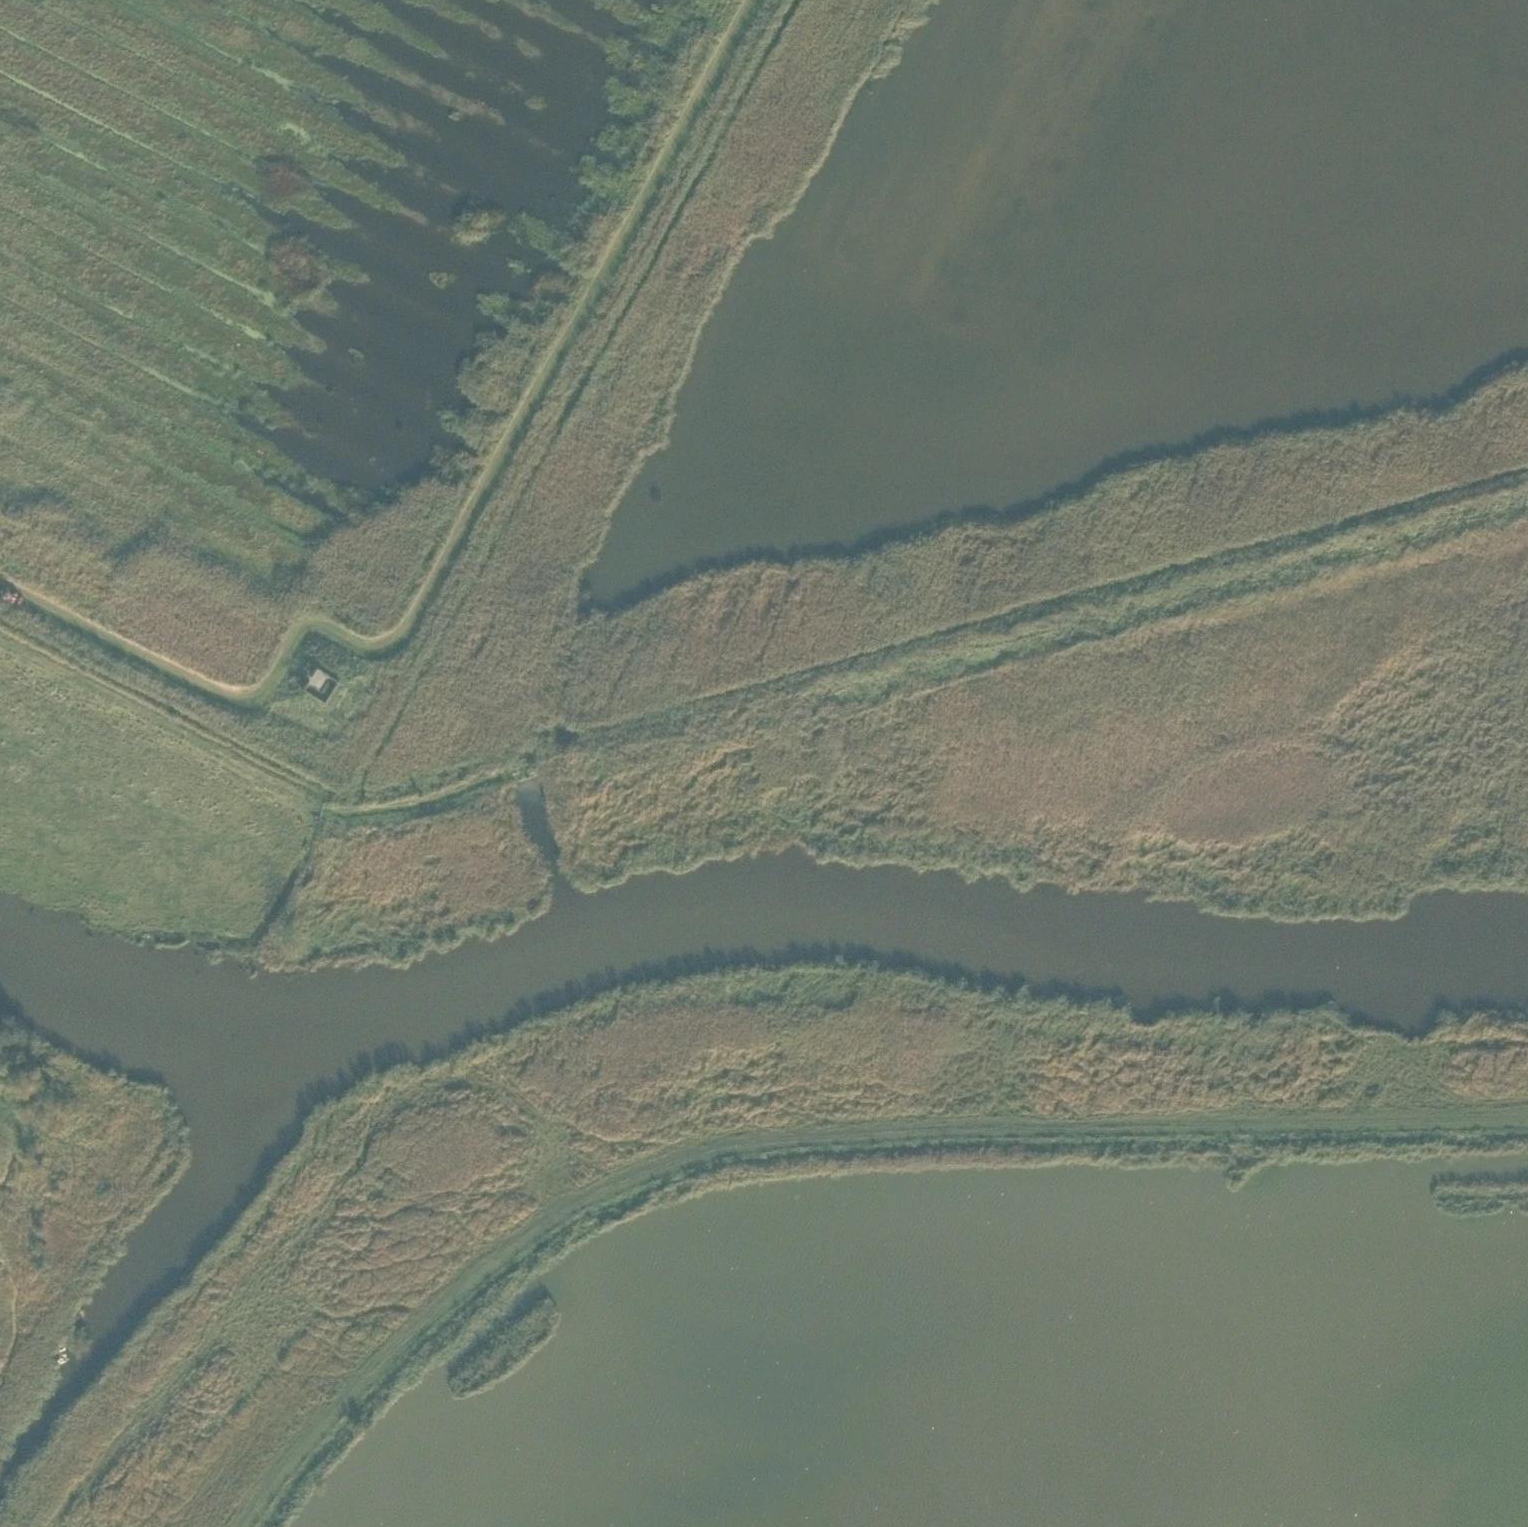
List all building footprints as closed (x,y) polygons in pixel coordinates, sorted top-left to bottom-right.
[(329,694),(340,675),(322,665),(311,684),(329,694)]
